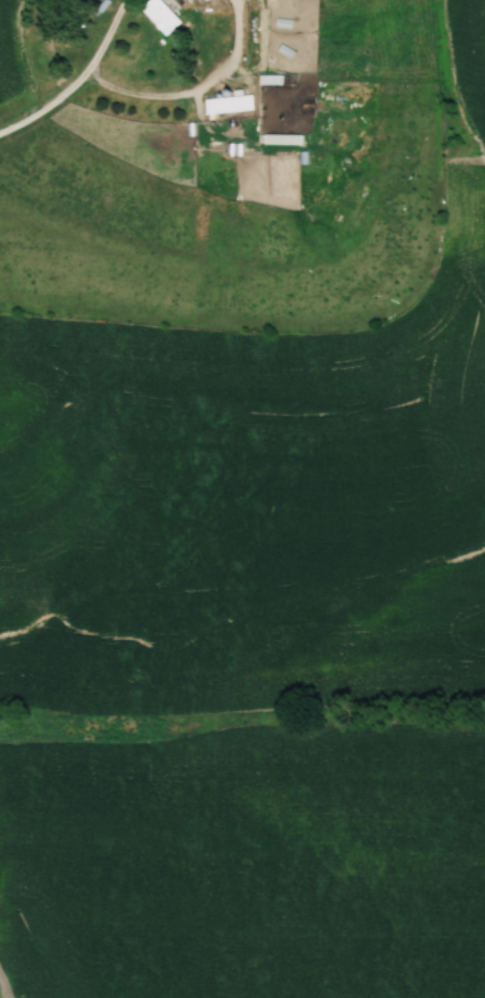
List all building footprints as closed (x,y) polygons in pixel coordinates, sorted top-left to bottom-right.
[(166,35),(180,21),(158,0),(149,0),(140,9),(166,35)] [(282,85),(282,76),(259,76),(259,85),(282,85)] [(206,115),(253,110),(252,95),(204,99),(206,115)] [(301,144),(301,135),(263,135),(263,144),(301,144)]
